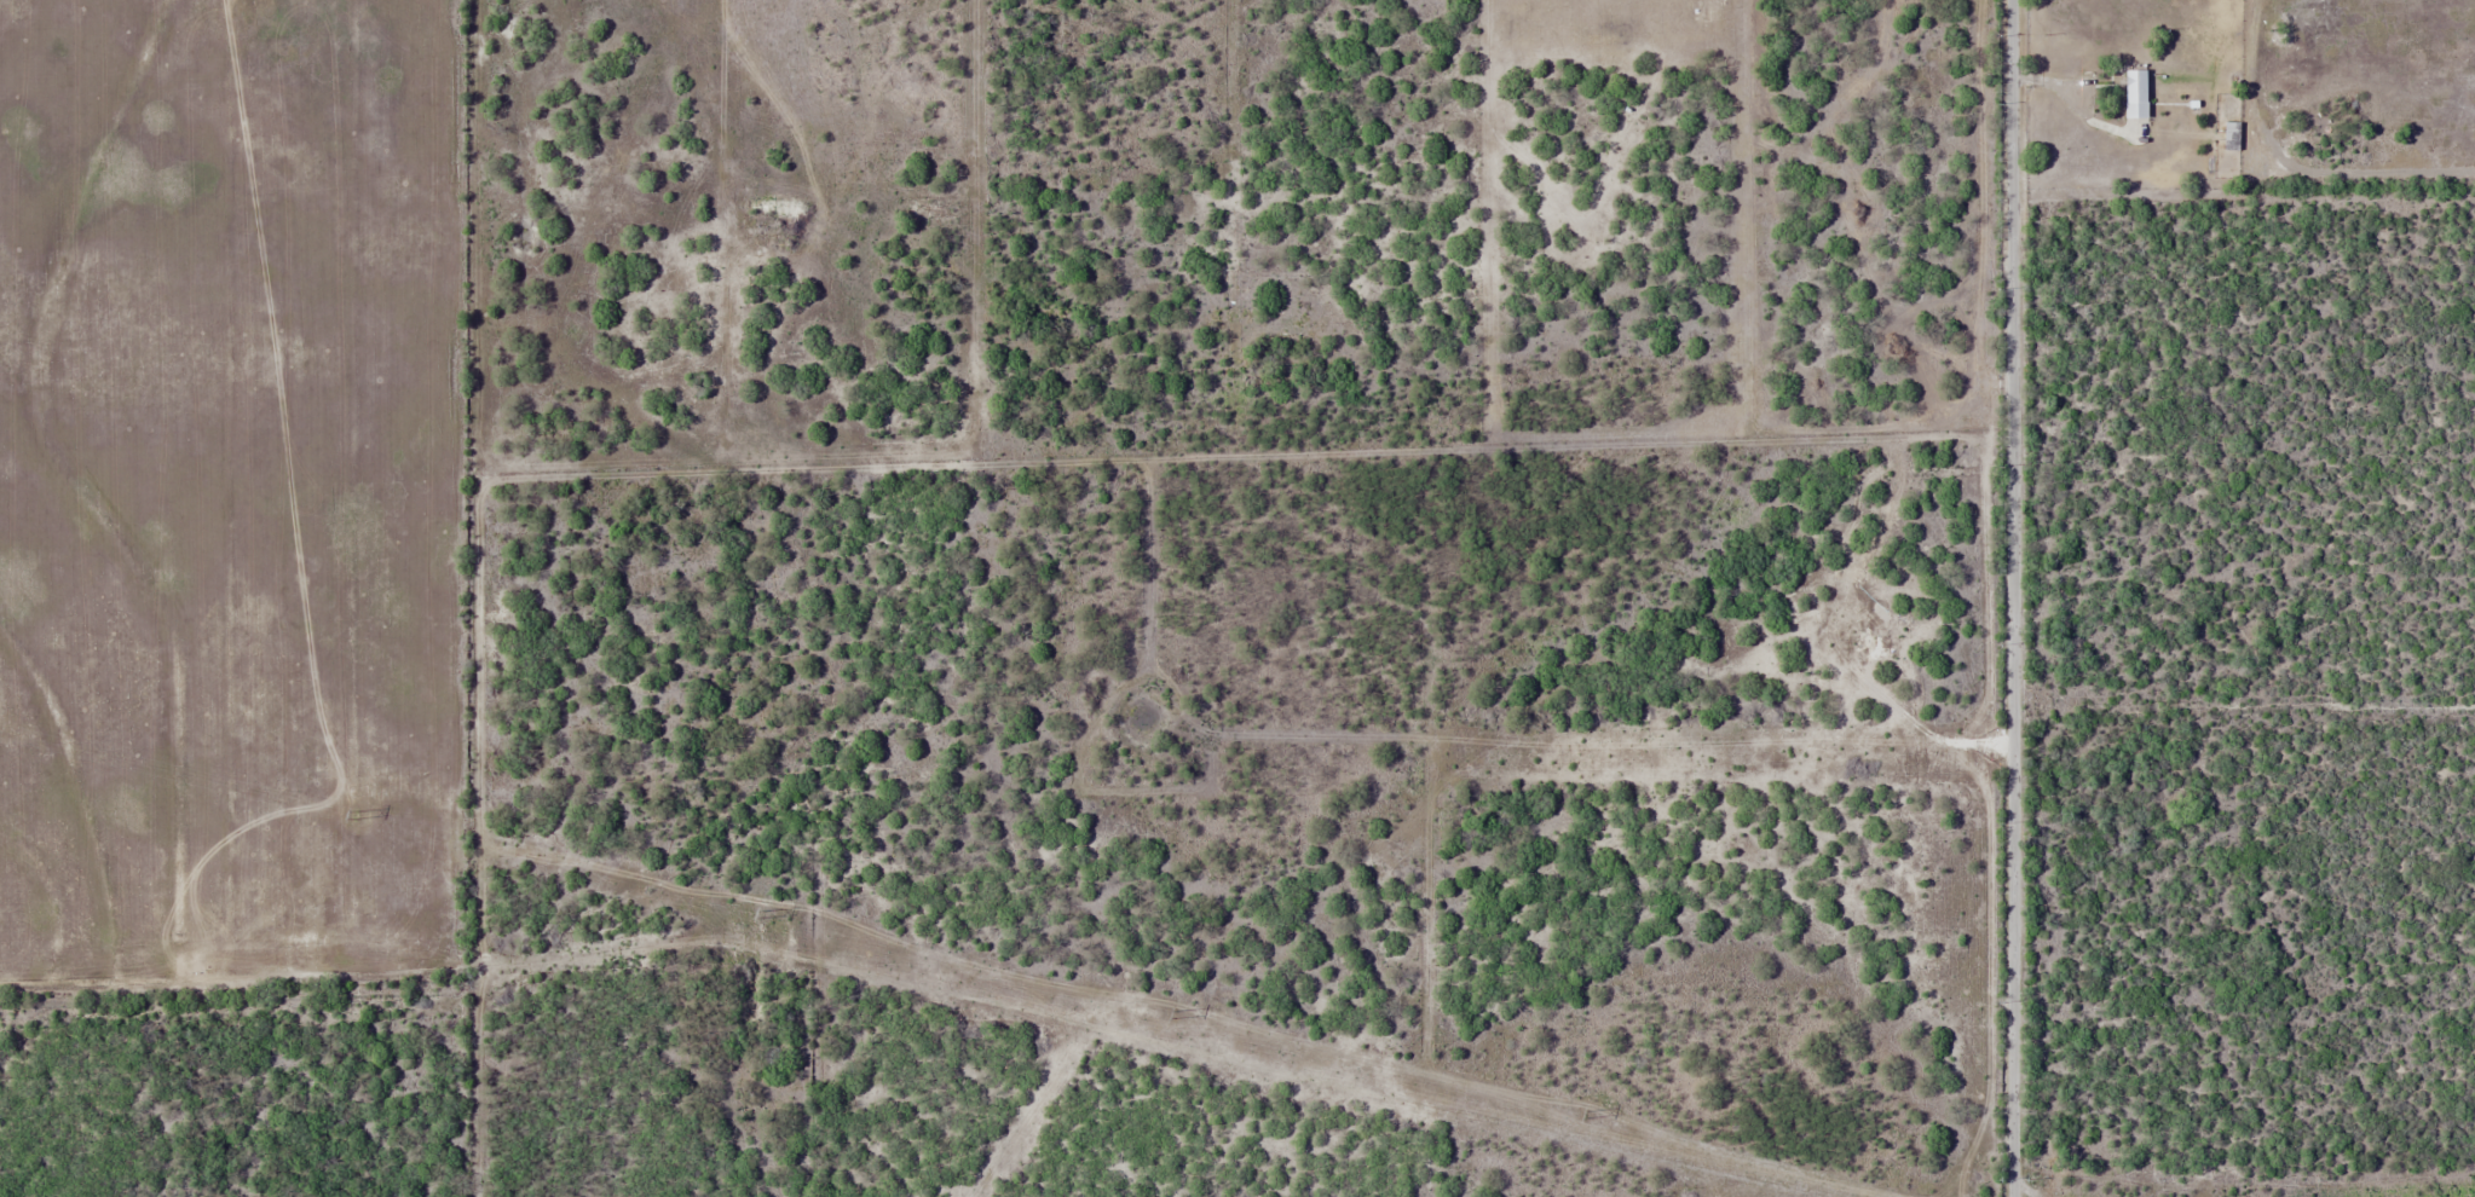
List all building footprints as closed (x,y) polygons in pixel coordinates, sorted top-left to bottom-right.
[(2145,69),(2123,69),(2123,118),(2145,118),(2145,69)] [(2238,123),(2222,123),(2222,149),(2238,149),(2238,123)]
